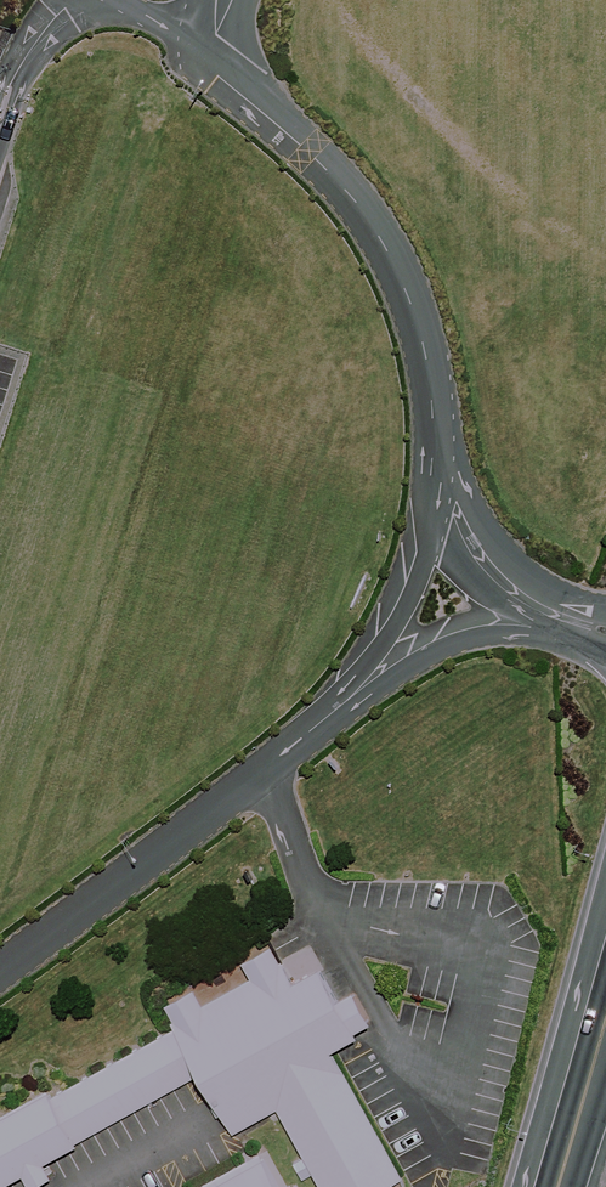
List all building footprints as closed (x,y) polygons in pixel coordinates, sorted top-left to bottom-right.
[(0,1121),(0,1179),(203,1067),(236,1127),(286,1099),(335,1186),(381,1186),(406,1174),(333,1043),(359,1028),(356,1022),(371,1013),(364,999),(356,1004),(333,963),(307,978),(291,950),(289,952),(280,935),(240,957),(249,973),(212,993),(203,977),(162,1000),(176,1024),(0,1121)] [(201,1186),(298,1186),(278,1148),(201,1186)]
